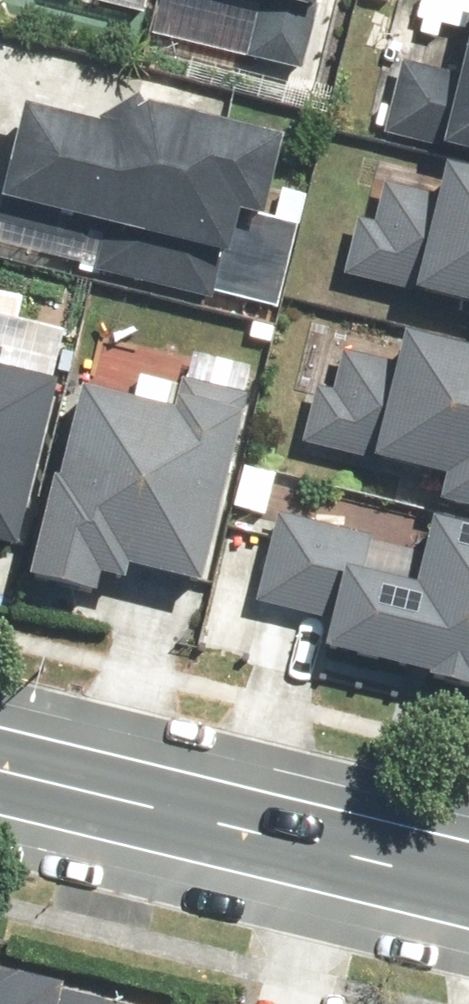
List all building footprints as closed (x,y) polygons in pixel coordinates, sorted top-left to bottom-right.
[(253,61),(307,74),(322,12),(327,13),(330,0),(268,0),(253,61)] [(392,137),(468,156),(468,80),(409,65),(392,137)] [(9,199),(3,222),(108,247),(101,273),(218,301),(229,256),(241,259),(252,215),(275,220),(294,140),(152,106),(148,100),(108,124),(36,107),(14,200),(9,199)] [(351,278),(427,296),(428,293),(468,302),(468,172),(459,170),(451,200),(391,186),(382,225),(364,221),(351,278)] [(309,447),(385,465),(386,462),(457,479),(451,506),(468,510),(468,351),(417,339),(409,369),(349,355),(340,394),(322,390),(309,447)] [(26,550),(68,386),(7,371),(11,356),(0,353),(0,543),(26,550)] [(214,586),(255,417),(250,416),(254,398),(189,382),(181,412),(95,391),(73,481),(68,480),(44,580),(108,596),(112,577),(137,583),(141,569),(214,586)] [(337,651),(442,677),(441,680),(468,687),(468,528),(445,522),(429,588),(371,574),(379,540),(284,517),(263,605),(344,624),(337,651)] [(0,960),(0,1003),(137,1003),(71,987),(73,977),(0,960)]
